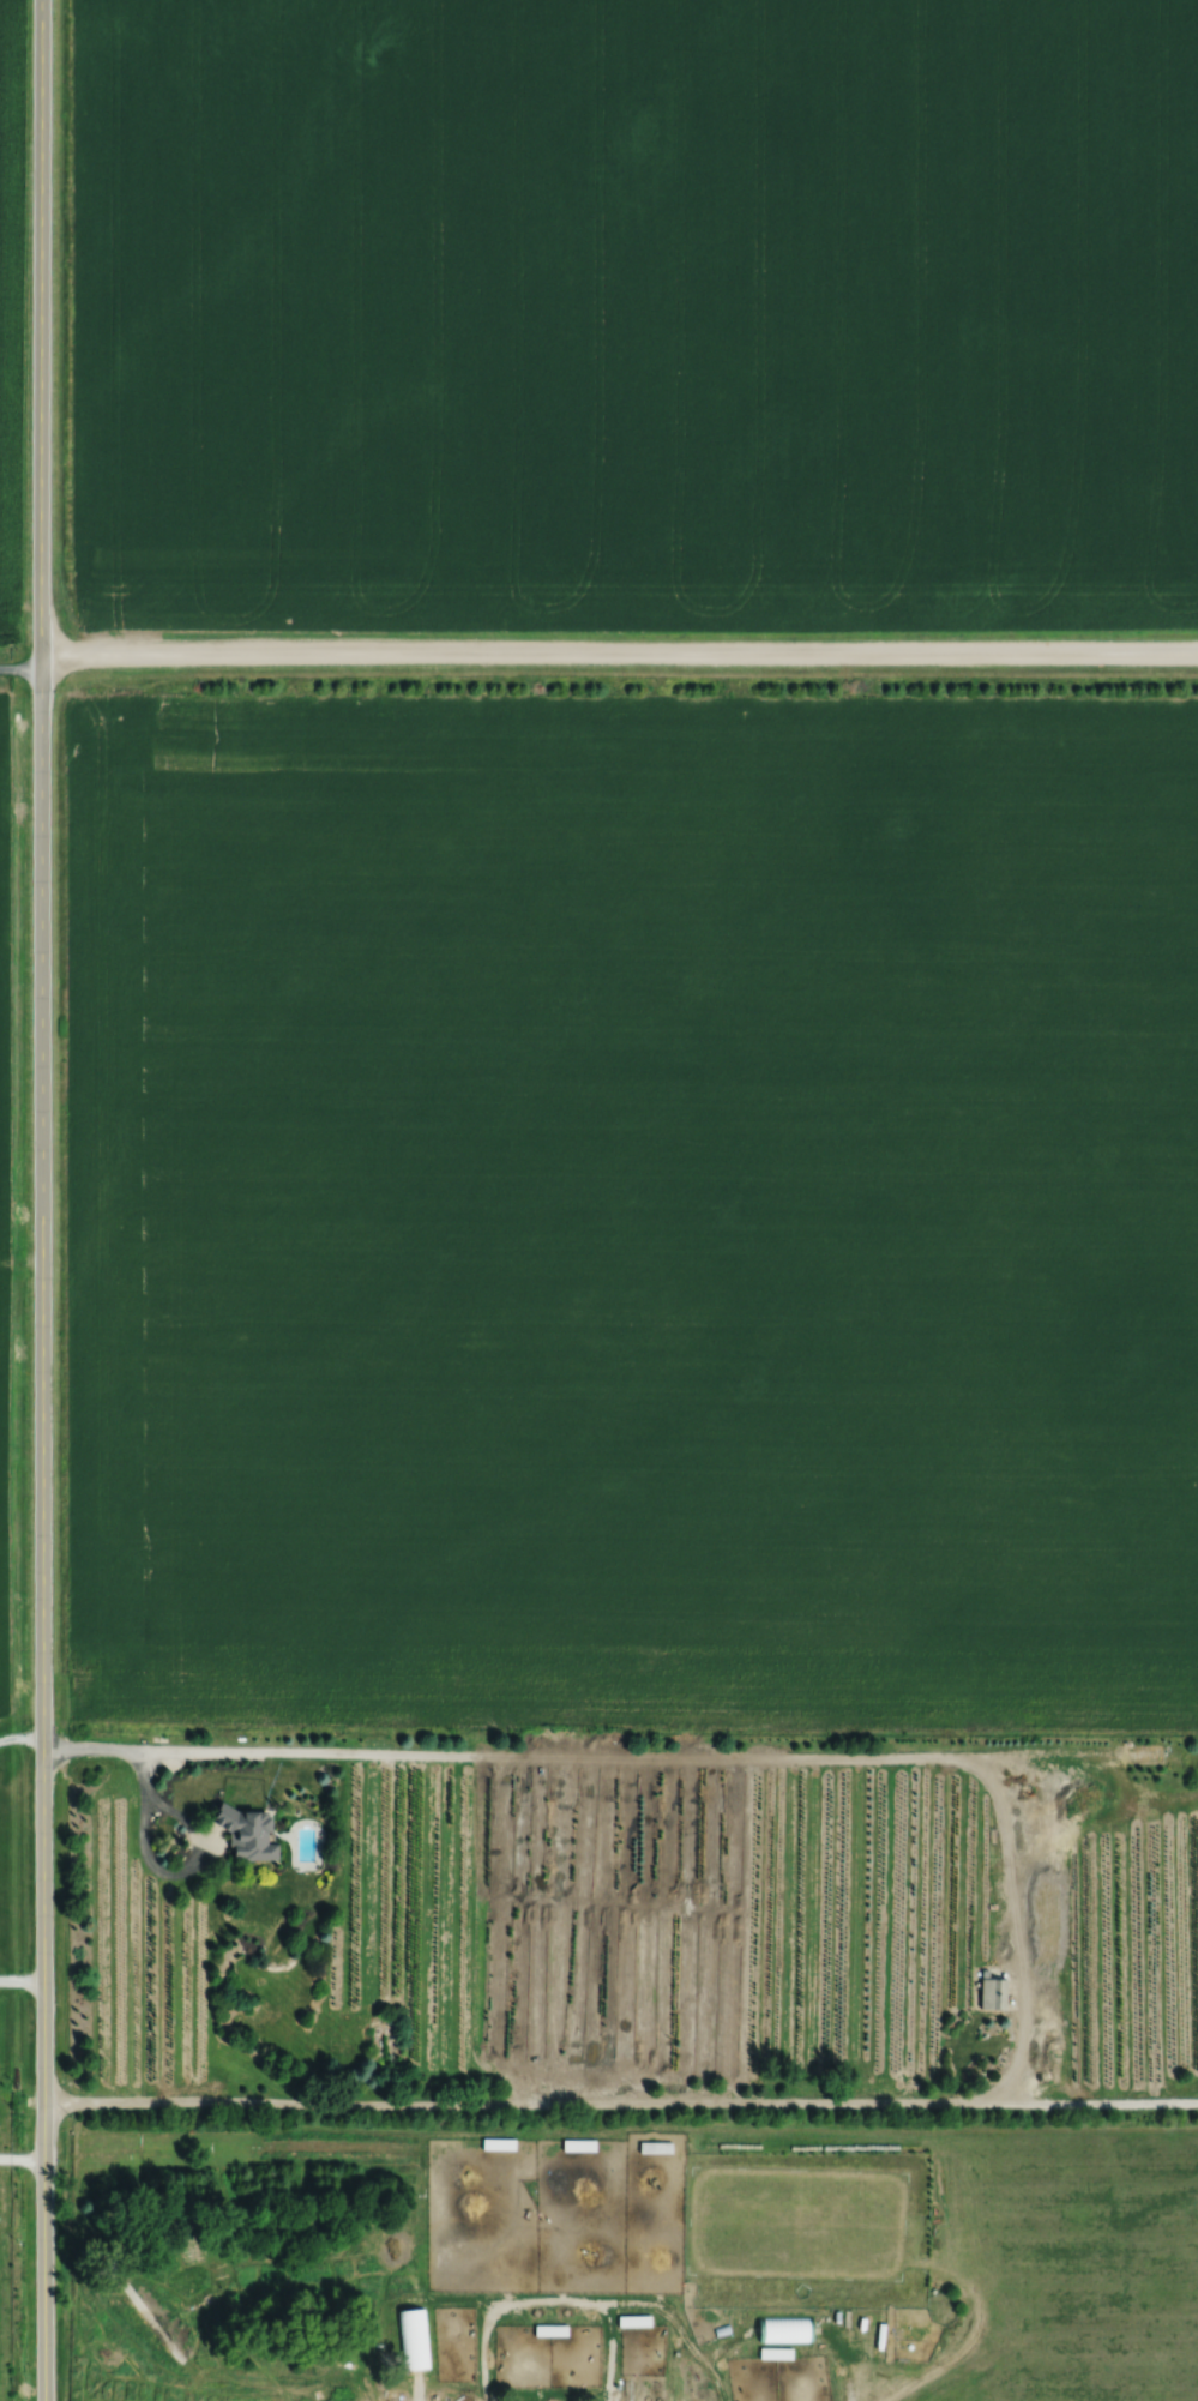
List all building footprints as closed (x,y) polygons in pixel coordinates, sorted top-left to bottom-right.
[(231,1857),(273,1858),(274,1809),(217,1808),(216,1825),(232,1826),(231,1857)] [(980,2009),(1005,2009),(1005,1979),(980,1979),(980,2009)] [(403,2371),(429,2369),(426,2308),(400,2310),(403,2371)] [(618,2327),(651,2327),(651,2315),(618,2315),(618,2327)] [(809,2342),(809,2317),(763,2317),(763,2342),(809,2342)] [(566,2344),(598,2344),(598,2334),(566,2334),(566,2344)] [(761,2358),(791,2358),(791,2348),(761,2348),(761,2358)]
